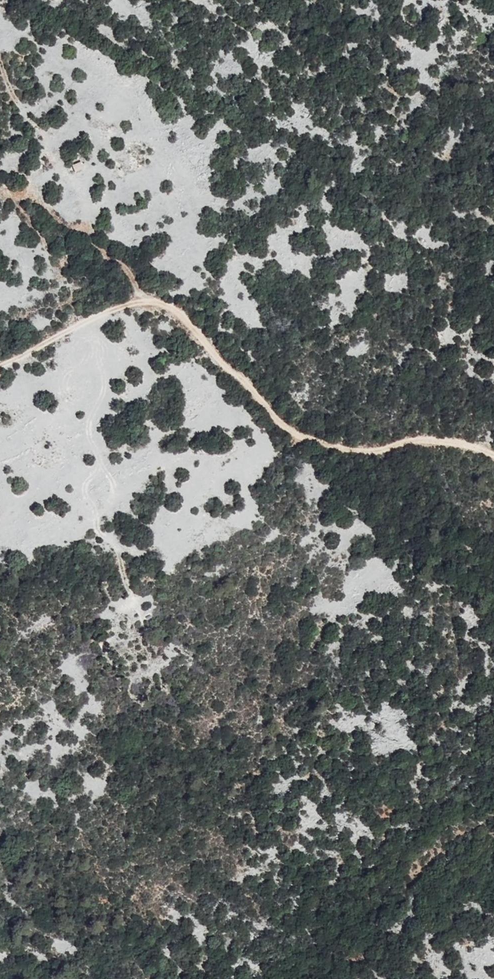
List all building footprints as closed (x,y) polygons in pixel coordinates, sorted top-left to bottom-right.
[(82,161),(72,164),(75,171),(84,168),(82,161)]
